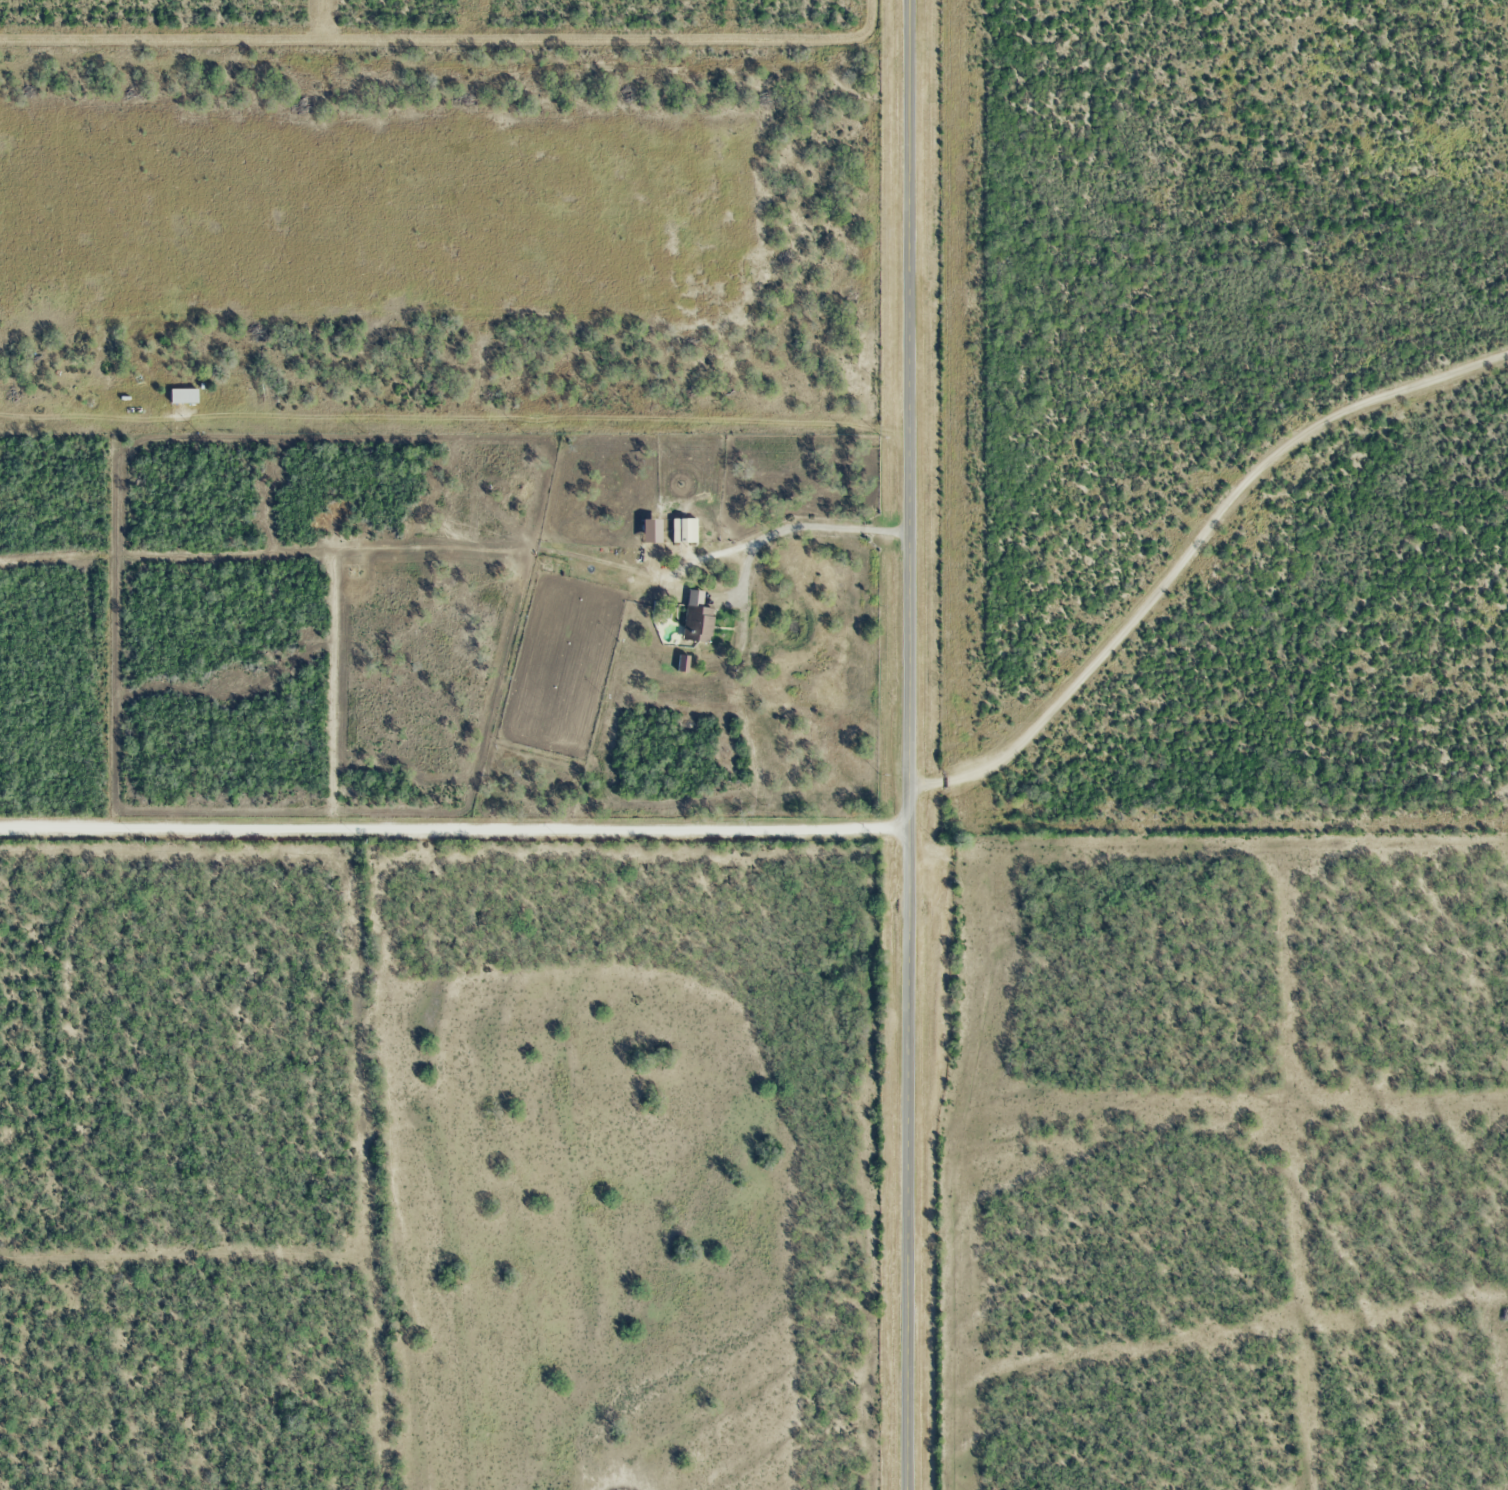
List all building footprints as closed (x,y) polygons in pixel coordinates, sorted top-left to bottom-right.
[(169,403),(169,388),(196,388),(196,403),(169,403)] [(672,516),(695,516),(695,539),(672,539),(672,516)] [(686,588),(703,590),(701,607),(711,608),(707,643),(681,641),(686,588)]
